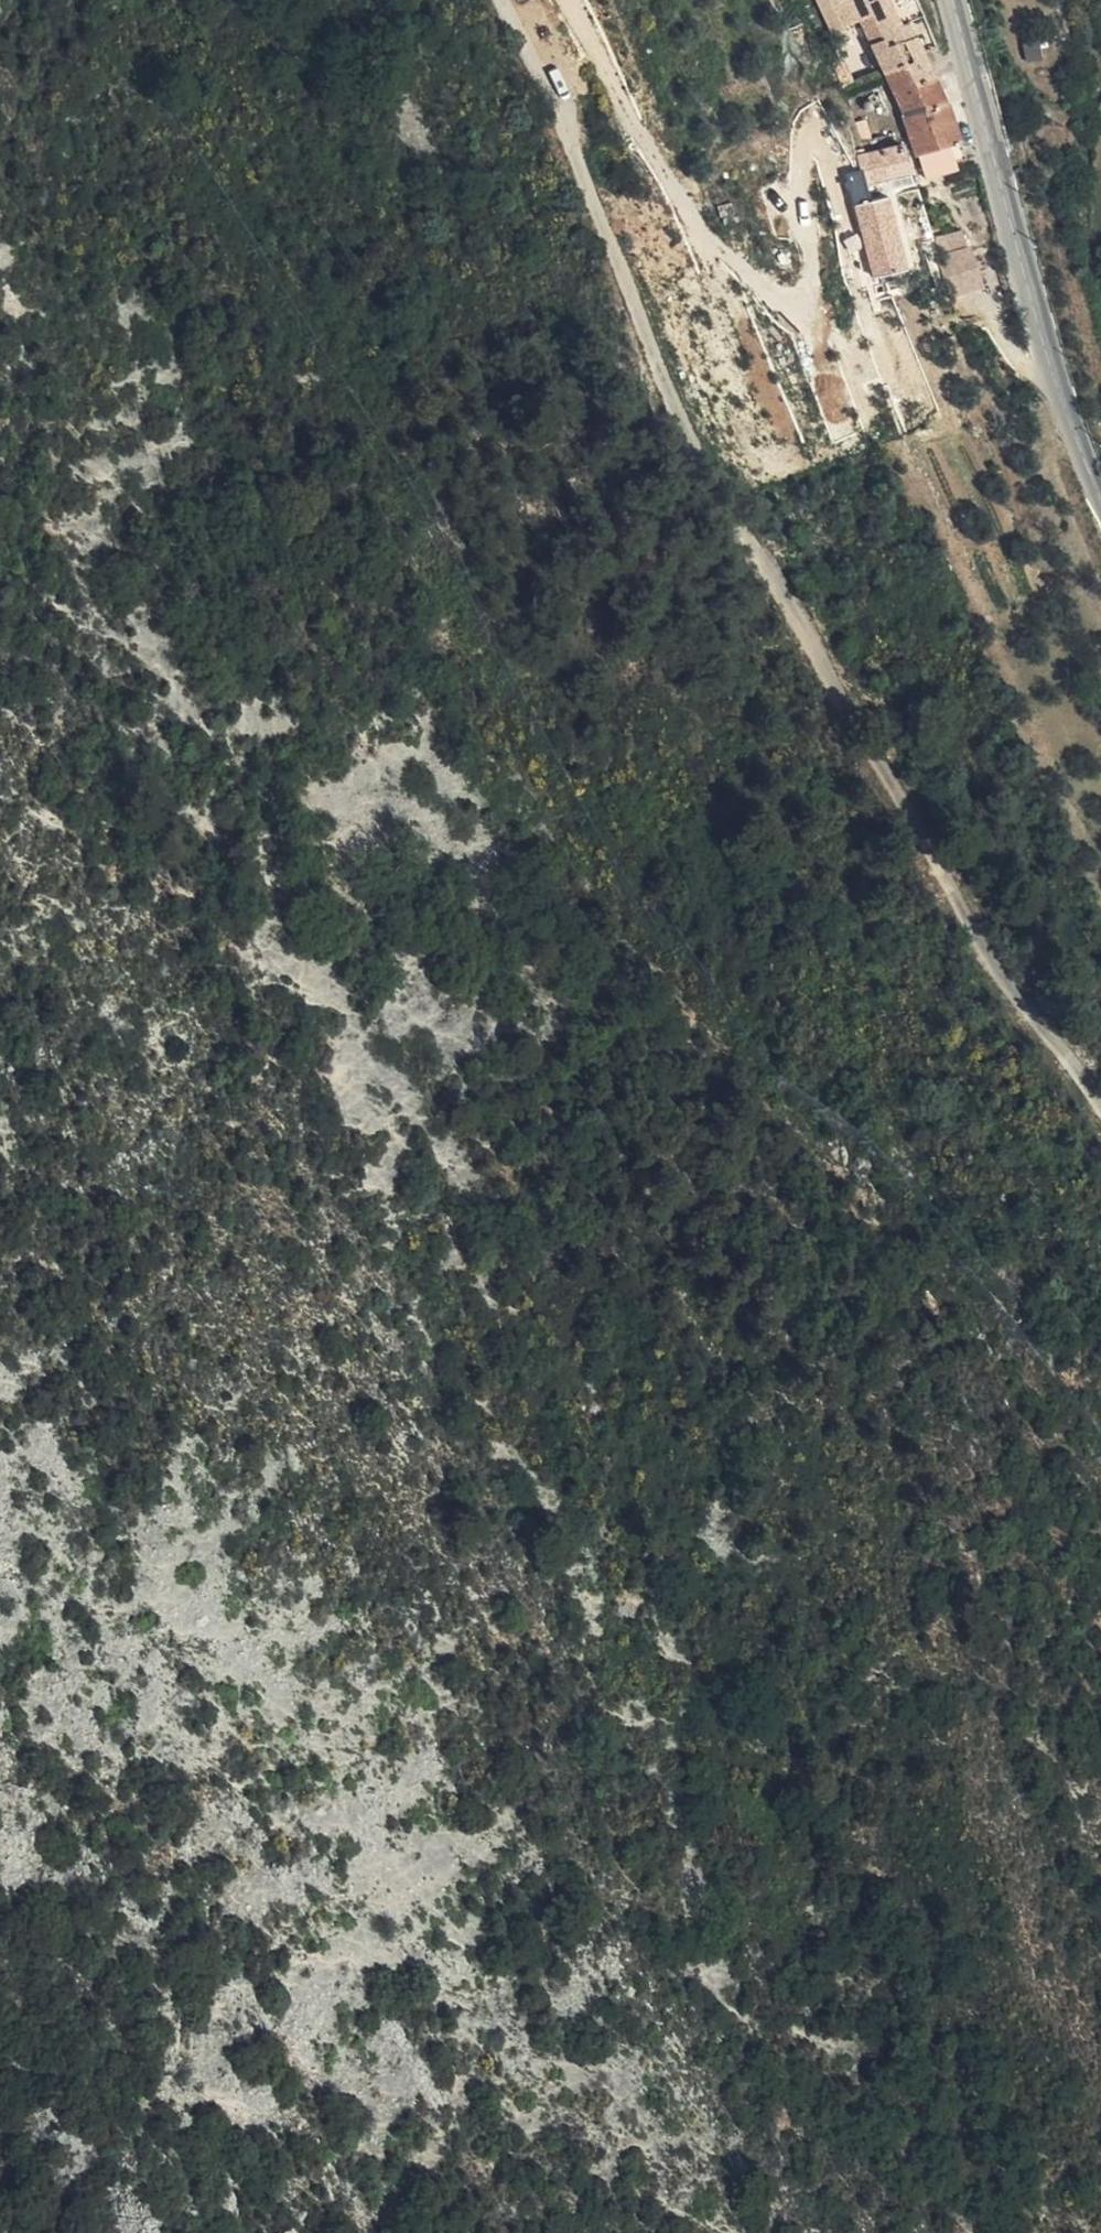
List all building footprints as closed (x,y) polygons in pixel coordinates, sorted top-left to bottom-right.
[(875,36),(904,23),(910,21),(907,12),(923,6),(921,0),(825,0),(833,18),(862,6),(875,36)] [(910,21),(904,23),(907,32),(913,29),(910,21)] [(904,23),(875,36),(898,87),(935,72),(917,27),(913,29),(907,32),(904,23)] [(935,72),(898,87),(908,109),(944,95),(935,72)] [(941,161),(955,157),(954,152),(964,149),(944,95),(908,109),(921,144),(929,166),(941,161)] [(909,149),(906,138),(893,141),(896,155),(881,159),(878,147),(860,152),(869,181),(914,167),(909,149)] [(896,155),(893,141),(878,147),(881,159),(896,155)] [(932,233),(936,248),(961,240),(956,224),(932,233)] [(936,248),(941,269),(971,260),(966,241),(961,242),(961,240),(936,248)] [(971,260),(941,269),(947,287),(976,278),(971,260)]
